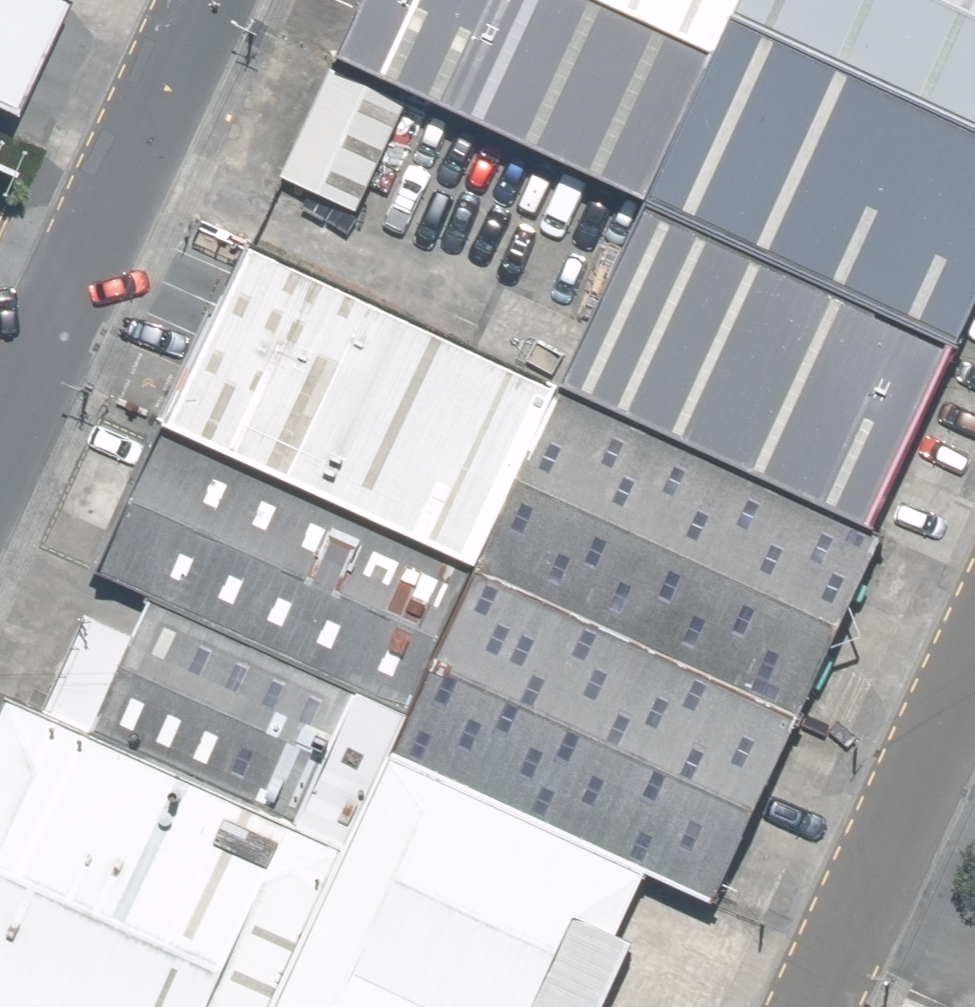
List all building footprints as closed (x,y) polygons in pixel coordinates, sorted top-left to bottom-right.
[(16,125),(72,0),(0,0),(0,117),(16,125)] [(745,60),(609,0),(422,0),(389,75),(464,108),(682,203),(745,60)] [(745,60),(771,0),(609,0),(745,60)] [(745,60),(682,203),(974,334),(974,0),(771,0),(745,60)] [(464,108),(389,75),(338,190),(413,223),(464,108)] [(682,203),(598,388),(596,393),(901,530),(974,367),(974,334),(682,203)] [(203,441),(515,577),(596,393),(598,388),(287,252),(203,441)] [(901,530),(596,393),(515,577),(830,716),(836,718),(917,536),(901,530)] [(453,718),(515,577),(203,441),(138,580),(195,605),(453,718)] [(830,716),(515,577),(453,718),(430,767),(699,886),(746,906),(830,716)] [(430,767),(453,718),(195,605),(135,740),(391,855),(430,767)] [(46,701),(0,806),(0,1006),(320,1006),(391,855),(135,740),(46,701)] [(320,1006),(646,1006),(699,886),(430,767),(391,855),(320,1006)]
